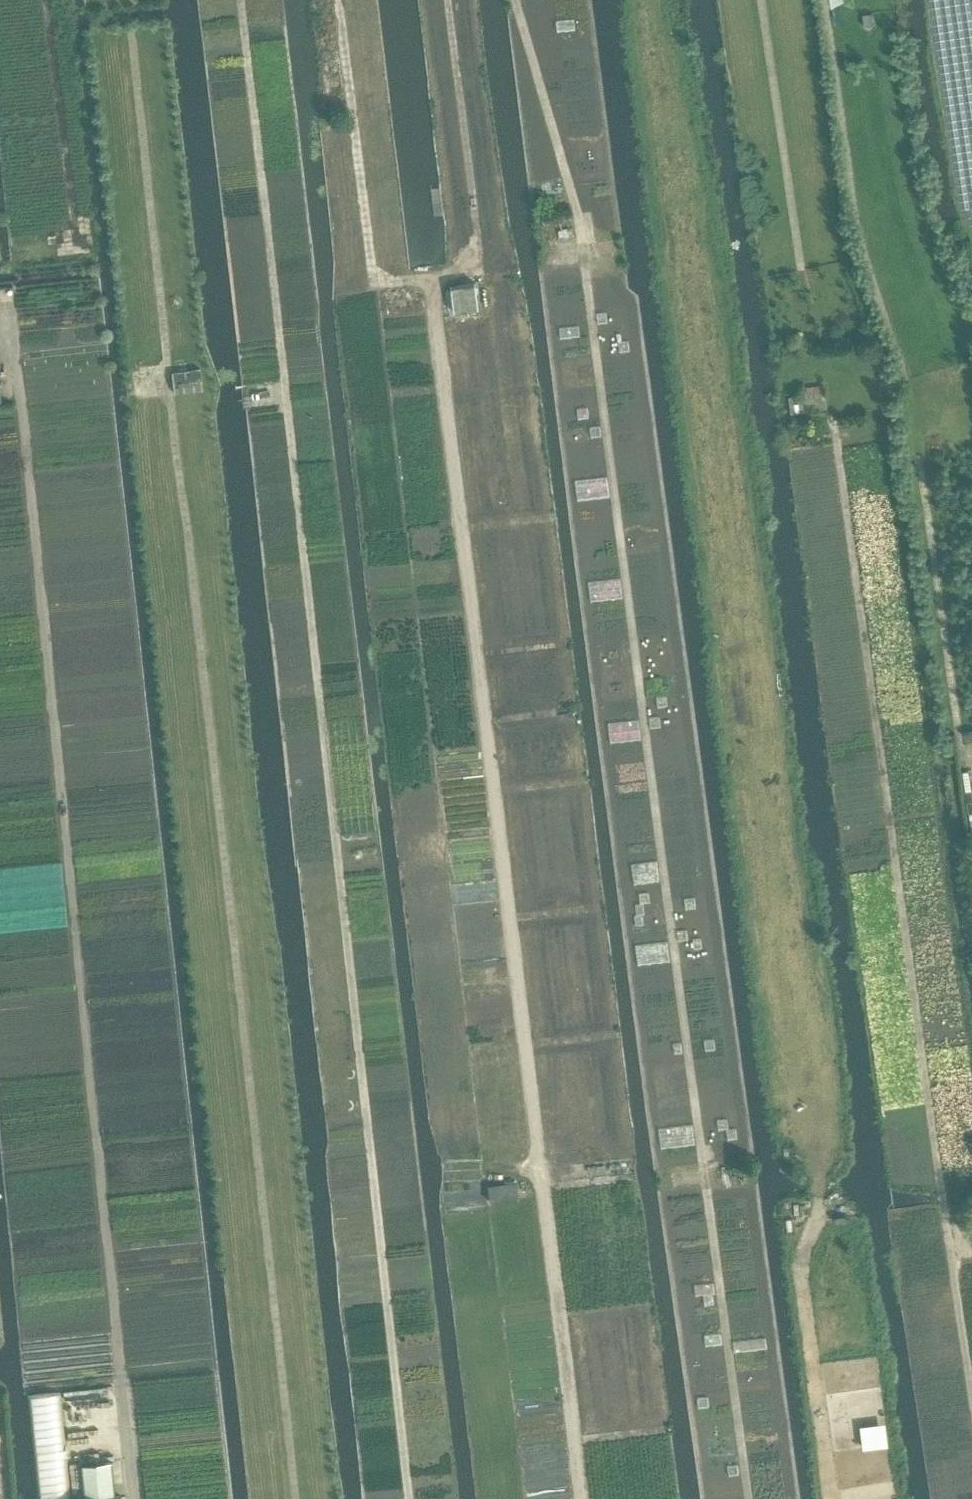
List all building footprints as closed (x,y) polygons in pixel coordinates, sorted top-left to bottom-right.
[(450,286),(454,312),(477,309),(473,282),(450,286)] [(172,372),(174,392),(202,389),(199,368),(172,372)] [(788,397),(790,412),(825,406),(822,385),(803,388),(804,395),(788,397)] [(488,1185),(489,1200),(518,1197),(516,1181),(488,1185)] [(121,1495),(116,1496),(112,1460),(82,1463),(85,1498),(83,1498),(122,1498),(121,1495)]
